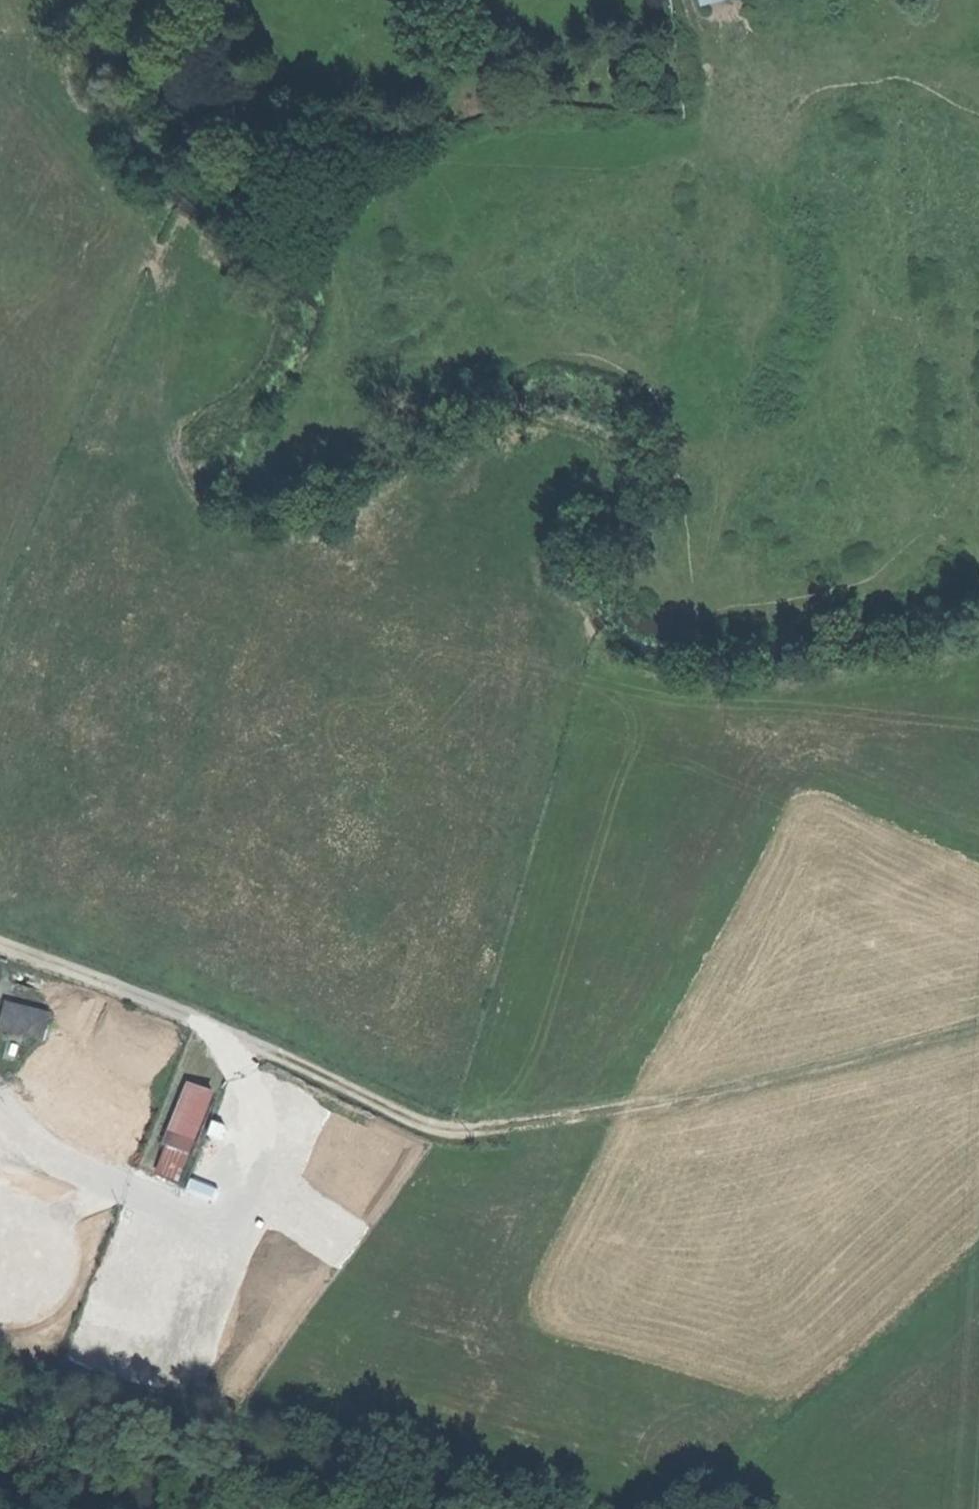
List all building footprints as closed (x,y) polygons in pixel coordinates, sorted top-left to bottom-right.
[(53,1011),(9,1000),(3,1028),(46,1038),(53,1011)] [(185,1081),(162,1143),(189,1153),(212,1091),(185,1081)] [(158,1175),(183,1179),(187,1153),(163,1149),(158,1175)]
